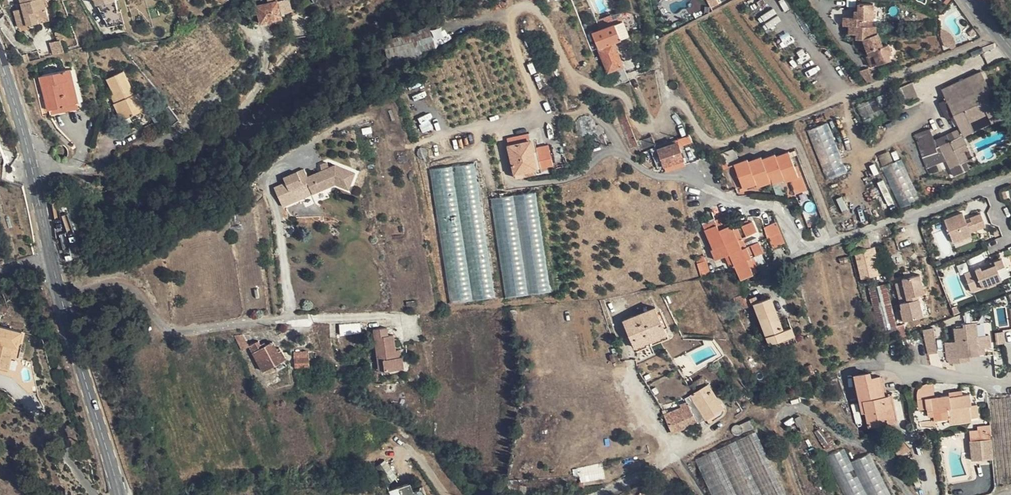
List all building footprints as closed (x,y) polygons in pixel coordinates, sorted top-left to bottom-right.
[(22,4),(23,9),(18,10),(14,11),(18,29),(38,24),(37,19),(49,17),(45,0),(21,0),(22,4)] [(278,0),(268,0),(269,4),(258,6),(262,23),(283,18),(282,14),(279,1),(278,0)] [(279,1),(282,14),(290,12),(287,0),(283,0),(279,1)] [(845,24),(850,24),(872,25),(872,18),(874,18),(874,2),(860,2),(860,9),(856,9),(856,15),(845,15),(845,24)] [(636,19),(628,22),(632,33),(640,29),(636,19)] [(593,34),(599,49),(613,43),(628,37),(622,22),(593,34)] [(868,51),(883,45),(878,33),(877,32),(877,25),(872,25),(850,24),(850,32),(859,33),(859,38),(863,38),(868,51)] [(400,57),(437,48),(432,26),(395,35),(400,57)] [(53,53),(64,52),(62,40),(52,42),(53,53)] [(628,80),(613,43),(599,49),(614,86),(628,80)] [(888,43),(883,45),(868,51),(870,55),(867,56),(871,66),(890,59),(888,54),(892,53),(888,43)] [(22,55),(24,63),(38,59),(36,51),(22,55)] [(869,68),(859,72),(868,83),(874,81),(869,68)] [(62,107),(75,104),(66,71),(38,77),(47,116),(63,113),(62,107)] [(131,95),(135,93),(124,71),(107,78),(114,94),(118,102),(114,104),(121,120),(139,112),(131,95)] [(981,72),(953,85),(959,97),(987,85),(981,72)] [(901,107),(919,99),(912,83),(895,91),(901,107)] [(959,97),(953,85),(942,90),(960,129),(964,136),(974,132),(970,123),(988,115),(992,124),(1003,119),(987,85),(959,97)] [(139,92),(135,93),(131,95),(139,112),(146,109),(139,92)] [(619,100),(613,103),(632,149),(638,147),(619,100)] [(864,103),(858,106),(863,117),(869,115),(864,103)] [(76,110),(75,104),(62,107),(63,113),(76,110)] [(827,179),(848,171),(829,121),(808,129),(827,179)] [(932,129),(916,136),(925,156),(941,150),(932,129)] [(960,129),(937,139),(953,176),(976,166),(964,136),(960,129)] [(678,147),(694,142),(691,134),(675,140),(677,144),(678,147)] [(517,178),(547,172),(545,161),(536,162),(531,142),(510,147),(517,178)] [(658,151),(657,147),(651,149),(656,162),(660,174),(684,165),(678,147),(677,144),(658,151)] [(649,164),(656,162),(651,149),(640,154),(641,158),(649,164)] [(920,199),(903,157),(896,160),(892,149),(879,154),(901,207),(920,199)] [(774,154),(761,159),(770,182),(772,185),(784,181),(785,183),(791,181),(799,178),(794,165),(789,151),(776,156),(774,154)] [(761,157),(752,160),(762,185),(770,182),(761,159),(761,157)] [(757,187),(762,185),(752,160),(748,162),(747,160),(734,165),(743,188),(756,184),(757,187)] [(475,161),(430,168),(454,305),(498,298),(475,161)] [(297,171),(282,177),(288,191),(307,183),(311,194),(335,184),(348,189),(354,172),(335,165),(301,179),(297,171)] [(797,165),(794,165),(799,178),(791,181),(796,194),(806,190),(797,165)] [(535,195),(490,202),(507,299),(552,292),(535,195)] [(962,212),(944,220),(953,242),(971,234),(970,232),(985,225),(980,213),(969,217),(971,221),(966,223),(962,212)] [(765,215),(767,222),(776,220),(773,213),(765,215)] [(727,215),(715,220),(717,225),(720,232),(732,227),(727,215)] [(704,230),(717,225),(715,220),(702,225),(704,230)] [(753,222),(733,231),(738,241),(757,233),(753,222)] [(766,240),(769,239),(781,235),(776,223),(762,229),(766,240)] [(725,257),(727,260),(731,258),(720,232),(717,225),(704,230),(713,250),(710,251),(715,262),(725,257)] [(746,259),(743,250),(738,241),(733,231),(732,227),(720,232),(731,258),(727,260),(729,266),(734,264),(746,259)] [(773,250),(785,245),(781,235),(769,239),(773,250)] [(852,253),(857,252),(871,249),(869,238),(849,243),(852,253)] [(759,243),(743,250),(746,259),(748,262),(754,259),(764,255),(759,243)] [(871,249),(857,252),(863,279),(879,275),(875,259),(877,258),(875,248),(871,249)] [(981,267),(965,274),(972,291),(1002,279),(998,268),(1006,265),(1002,257),(985,265),(986,268),(982,270),(981,267)] [(694,261),(695,266),(705,263),(703,258),(694,261)] [(740,276),(752,271),(748,262),(746,259),(734,264),(740,276)] [(758,269),(754,259),(748,262),(752,271),(758,269)] [(705,263),(695,266),(699,278),(709,275),(705,263)] [(903,282),(896,283),(902,308),(901,308),(904,321),(924,315),(920,298),(918,299),(916,295),(924,292),(919,274),(902,279),(903,282)] [(886,285),(870,289),(881,333),(897,329),(886,285)] [(754,306),(767,337),(771,346),(794,336),(791,328),(784,331),(770,299),(758,304),(756,299),(750,301),(751,306),(754,306)] [(624,322),(635,348),(667,334),(656,308),(624,322)] [(362,333),(361,323),(342,323),(343,333),(362,333)] [(17,359),(17,355),(15,354),(16,348),(23,350),(27,333),(0,325),(0,370),(13,373),(17,359)] [(957,342),(948,343),(949,359),(954,363),(963,362),(962,356),(970,355),(985,353),(985,347),(991,347),(990,335),(977,337),(976,326),(967,326),(967,329),(956,330),(957,342)] [(403,358),(401,358),(397,358),(396,351),(394,336),(388,336),(387,328),(374,330),(378,361),(384,361),(385,371),(405,369),(403,358)] [(635,348),(637,352),(669,339),(667,334),(635,348)] [(242,335),(234,337),(243,352),(249,348),(250,348),(242,335)] [(797,342),(794,336),(771,346),(773,352),(797,342)] [(937,341),(927,342),(929,355),(939,353),(937,341)] [(250,348),(249,348),(264,373),(287,359),(282,351),(279,352),(273,343),(260,350),(257,344),(250,348)] [(21,360),(23,350),(16,348),(15,354),(17,355),(17,359),(21,360)] [(295,366),(296,368),(308,368),(308,352),(295,352),(295,366)] [(889,410),(886,396),(882,396),(877,377),(867,379),(866,374),(852,378),(861,414),(865,414),(869,427),(889,422),(886,411),(889,410)] [(698,425),(706,420),(704,417),(708,415),(710,418),(724,410),(709,385),(691,396),(686,398),(687,402),(686,402),(687,405),(664,414),(672,431),(683,426),(685,429),(696,424),(698,425)] [(934,398),(933,390),(920,392),(920,393),(920,400),(931,398),(934,398)] [(890,394),(886,396),(889,410),(886,411),(889,422),(897,420),(890,394)] [(971,395),(961,397),(950,398),(951,406),(948,407),(949,419),(950,425),(972,422),(972,420),(970,408),(972,407),(971,395)] [(950,398),(949,396),(934,398),(931,398),(934,420),(934,421),(949,419),(948,407),(951,406),(950,398)] [(922,421),(934,420),(931,398),(920,400),(921,411),(922,421)] [(978,407),(972,407),(970,408),(972,420),(979,419),(978,407)] [(979,433),(970,434),(971,443),(992,440),(991,428),(979,429),(979,433)] [(698,456),(714,494),(788,494),(760,430),(698,456)] [(901,438),(891,445),(899,458),(910,451),(901,438)] [(423,488),(413,491),(411,484),(399,488),(401,494),(425,494),(423,488)]
